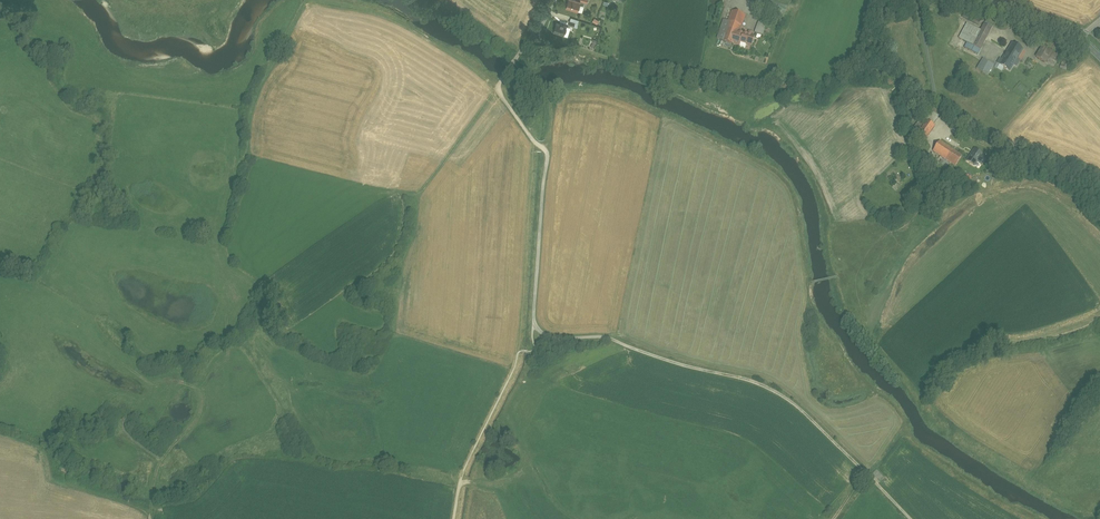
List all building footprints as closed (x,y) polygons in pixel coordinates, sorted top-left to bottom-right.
[(579,0),(568,0),(566,7),(578,10),(581,1),(579,0)] [(772,0),(768,11),(784,17),(788,6),(772,0)] [(723,19),(716,41),(751,51),(755,38),(740,34),(745,15),(731,11),(728,21),(723,19)] [(578,19),(571,17),(569,24),(576,26),(578,19)] [(966,23),(958,38),(968,43),(965,48),(979,55),(994,25),(985,20),(981,30),(966,23)] [(567,25),(557,21),(553,31),(564,34),(567,25)] [(761,35),(763,27),(754,25),(752,34),(761,35)] [(594,38),(590,47),(595,49),(599,39),(594,38)] [(1000,58),(997,63),(1011,72),(1014,68),(1017,69),(1021,61),(1019,60),(1025,49),(1012,42),(1003,59),(1000,58)] [(1042,46),(1036,58),(1055,69),(1061,57),(1042,46)] [(983,59),(977,69),(988,76),(994,66),(983,59)] [(920,135),(927,140),(936,128),(929,123),(920,135)] [(941,142),(934,153),(957,168),(964,157),(941,142)] [(975,149),(967,162),(975,168),(978,164),(982,167),(988,158),(975,149)]
